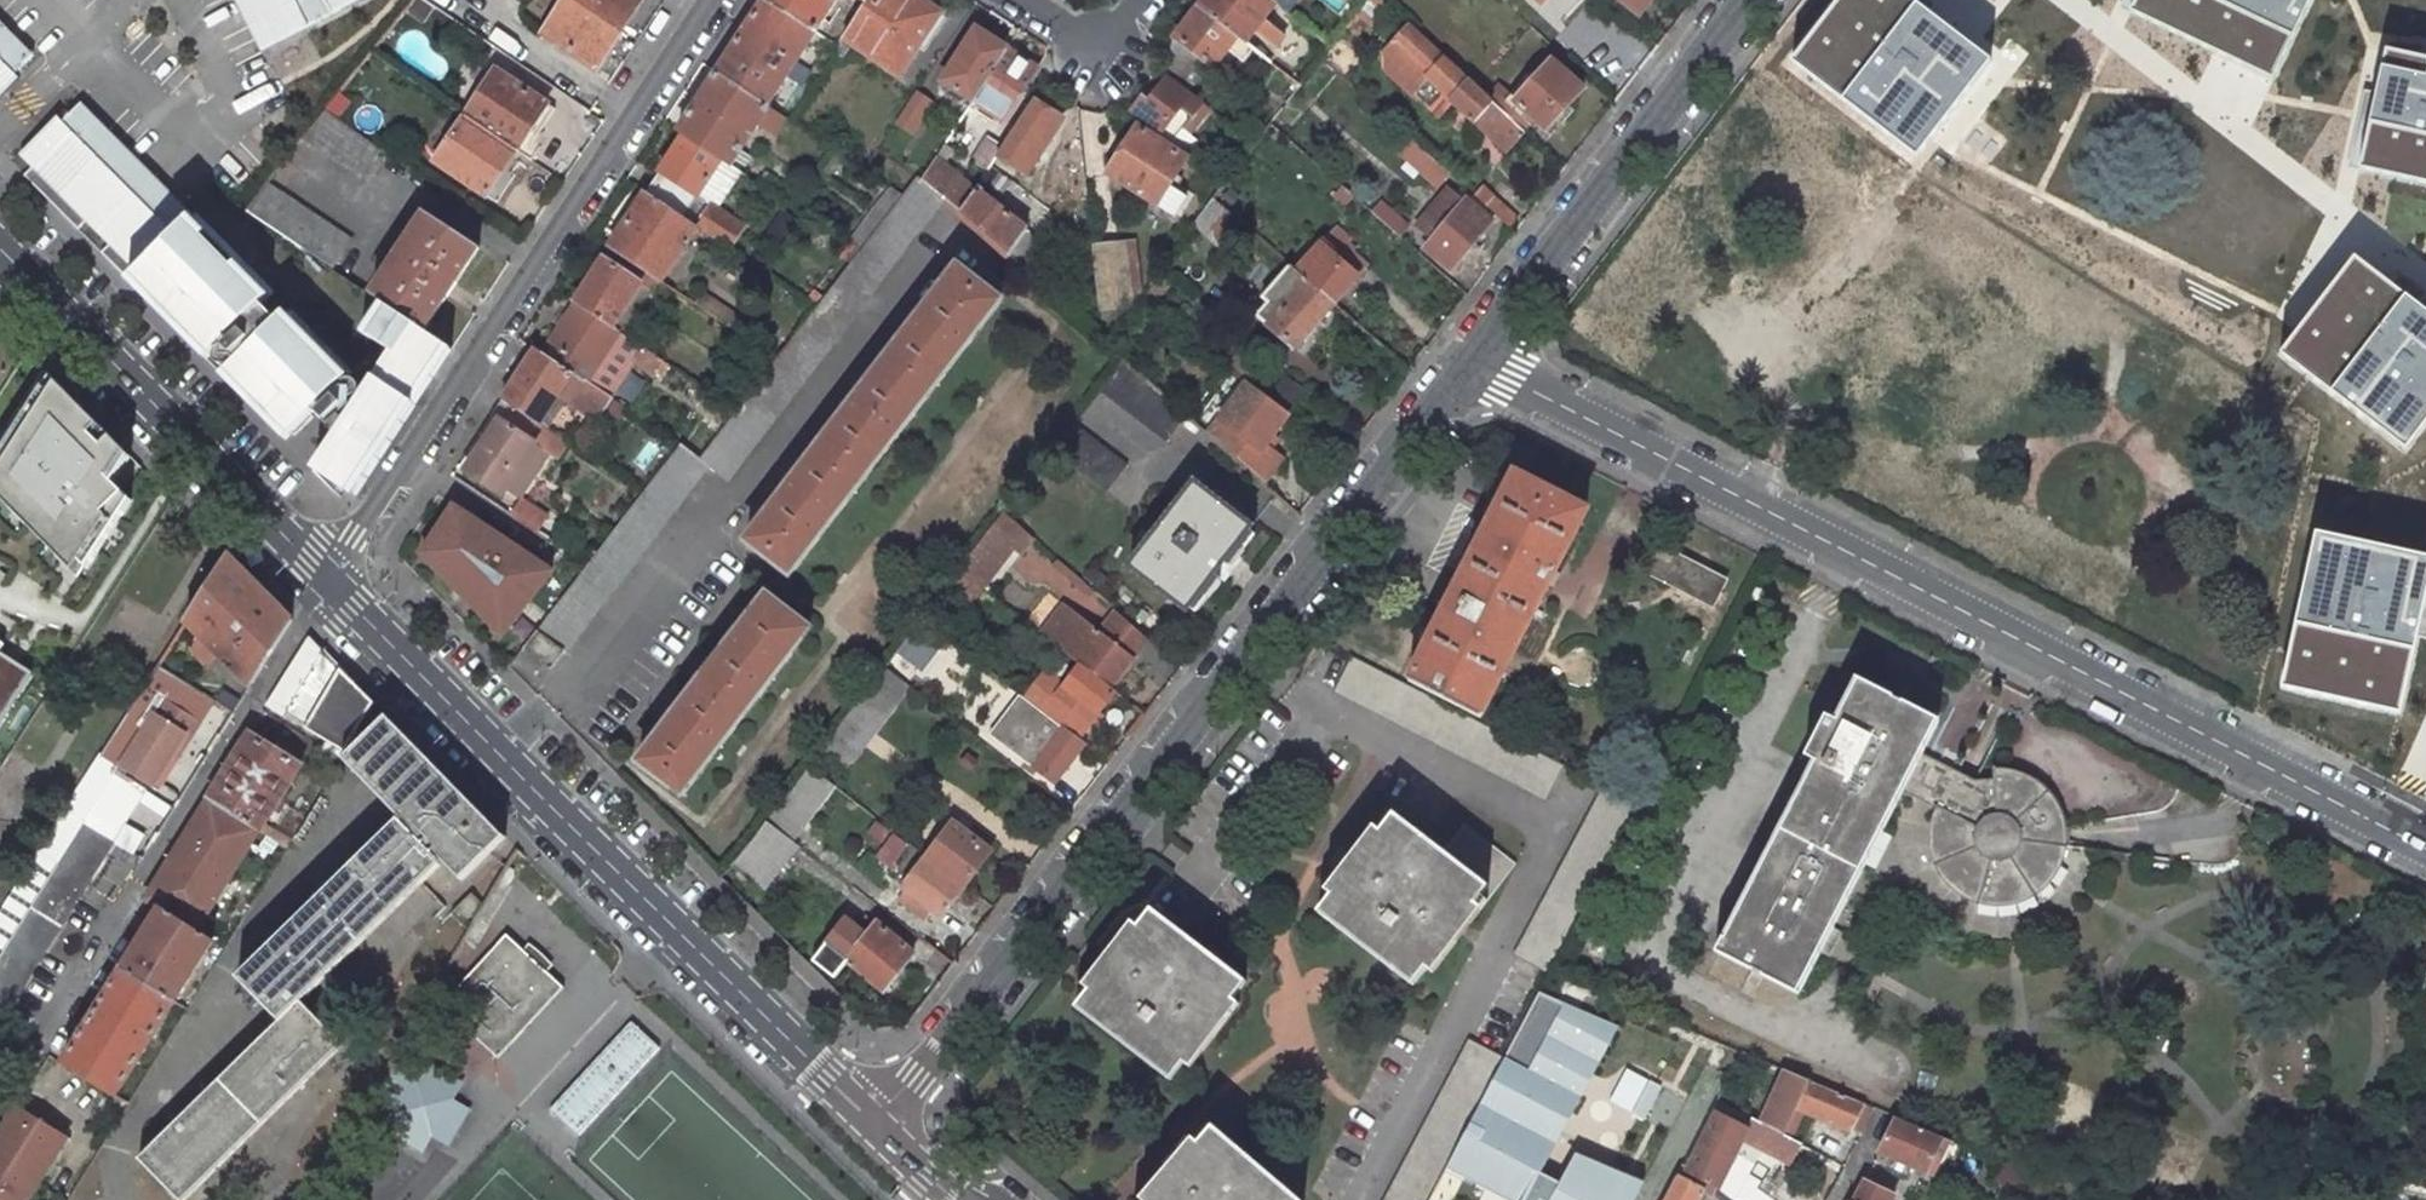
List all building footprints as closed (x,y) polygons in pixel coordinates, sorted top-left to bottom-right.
[(262,51),(332,15),(324,0),(236,0),(262,51)] [(332,15),(361,0),(324,0),(332,15)] [(542,34),(597,69),(642,0),(564,0),(542,34)] [(764,1),(817,34),(839,0),(765,0),(764,1)] [(922,0),(870,0),(868,3),(846,38),(854,44),(901,76),(941,12),(922,0)] [(1199,6),(1237,36),(1245,41),(1254,29),(1277,46),(1284,37),(1262,20),(1275,2),(1272,0),(1204,0),(1199,6)] [(1640,14),(1650,0),(1621,0),(1640,14)] [(1783,62),(1909,159),(1984,63),(1902,0),(1833,0),(1783,62)] [(2125,12),(2263,83),(2267,75),(2306,0),(2131,0),(2125,12)] [(817,34),(764,1),(718,73),(770,107),(817,34)] [(1237,36),(1199,6),(1175,37),(1173,41),(1168,63),(1162,71),(1169,76),(1186,91),(1208,62),(1214,66),(1227,49),(1243,61),(1253,48),(1245,41),(1237,36)] [(18,78),(14,73),(32,55),(0,24),(0,95),(18,78)] [(1385,72),(1408,91),(1409,89),(1430,107),(1443,92),(1426,77),(1433,70),(1420,58),(1432,44),(1410,24),(1385,52),(1385,72)] [(1007,49),(977,29),(944,81),(945,82),(941,89),(971,108),(974,101),(1007,49)] [(845,57),(854,44),(846,38),(840,48),(837,52),(845,57)] [(1489,95),(1432,44),(1420,58),(1433,70),(1426,77),(1443,92),(1506,151),(1526,129),(1489,95)] [(1037,68),(1007,49),(974,101),(982,106),(1004,120),(1037,68)] [(2356,169),(2425,185),(2425,60),(2383,51),(2356,169)] [(1551,60),(1514,100),(1535,119),(1546,130),(1584,89),(1551,60)] [(495,70),(465,115),(517,149),(547,104),(495,70)] [(770,107),(718,73),(680,130),(682,132),(724,160),(732,165),(759,123),(775,134),(786,118),(770,107)] [(1169,76),(1137,117),(1169,140),(1177,128),(1168,121),(1178,108),(1191,118),(1202,103),(1186,91),(1169,76)] [(1498,85),(1489,95),(1526,129),(1535,119),(1514,100),(1498,85)] [(935,104),(918,93),(898,124),(914,135),(935,104)] [(1058,115),(1034,100),(1004,148),(999,157),(1028,175),(1032,168),(1026,163),(1058,115)] [(982,106),(974,101),(971,108),(963,120),(971,125),(982,106)] [(126,279),(190,215),(79,103),(61,121),(56,117),(18,154),(30,167),(22,175),(76,229),(84,220),(107,243),(99,252),(126,279)] [(325,111),(304,137),(362,177),(381,148),(325,111)] [(465,115),(434,161),(486,195),(517,149),(465,115)] [(1138,127),(1108,173),(1158,204),(1175,215),(1188,196),(1170,186),(1182,166),(1195,175),(1201,165),(1188,155),(1186,158),(1138,127)] [(724,160),(682,132),(645,192),(685,218),(724,160)] [(1395,148),(1430,186),(1442,174),(1408,137),(1395,148)] [(1004,148),(988,138),(974,161),(990,171),(999,157),(1004,148)] [(948,160),(954,151),(947,146),(923,181),(944,199),(960,213),(978,191),(943,164),(946,159),(948,160)] [(923,181),(919,178),(905,196),(862,251),(818,308),(779,358),(739,410),(701,459),(682,446),(644,494),(589,566),(537,632),(563,652),(565,653),(709,466),(712,469),(710,470),(714,473),(715,471),(728,480),(933,214),(944,199),(923,181)] [(266,183),(245,210),(333,269),(352,240),(266,183)] [(960,213),(997,246),(1009,256),(1026,271),(1048,241),(1030,229),(983,195),(986,190),(981,187),(978,191),(960,213)] [(905,196),(894,189),(851,244),(862,251),(905,196)] [(685,218),(645,192),(610,247),(662,282),(698,227),(685,218)] [(1493,221),(1466,198),(1458,208),(1444,196),(1420,225),(1435,236),(1424,249),(1451,271),(1493,221)] [(1243,225),(1213,199),(1193,224),(1223,251),(1243,225)] [(714,204),(698,227),(731,250),(747,227),(714,204)] [(427,211),(372,295),(382,302),(424,330),(479,246),(427,211)] [(272,292),(193,212),(190,215),(126,279),(204,359),(223,340),(223,348),(232,357),(239,357),(221,375),(284,439),(290,433),(293,435),(312,417),(309,414),(313,411),(334,389),(352,372),(289,308),(276,321),(259,304),(272,292)] [(1296,272),(1334,304),(1373,258),(1345,235),(1339,242),(1329,233),(1324,238),(1321,242),(1317,246),(1296,272)] [(1124,244),(1092,247),(1099,309),(1131,305),(1124,244)] [(662,282),(610,247),(604,258),(576,302),(615,328),(643,284),(656,292),(662,282)] [(2351,258),(2296,332),(2279,355),(2405,452),(2425,424),(2425,315),(2351,258)] [(1296,272),(1290,266),(1263,297),(1280,311),(1268,324),(1295,348),(1334,304),(1296,272)] [(1001,300),(958,267),(920,316),(917,314),(908,326),(910,328),(901,340),(857,398),(854,395),(845,408),(847,410),(838,422),(794,479),(792,477),(782,490),(784,492),(747,541),(791,575),(1001,300)] [(705,294),(698,305),(739,332),(746,321),(705,294)] [(424,330),(382,302),(362,333),(396,356),(350,425),(342,438),(318,474),(328,484),(339,495),(344,488),(355,496),(452,348),(424,330)] [(615,328),(576,302),(543,354),(580,378),(584,381),(589,372),(616,329),(615,328)] [(232,357),(223,348),(217,350),(214,353),(214,358),(217,363),(222,366),(226,365),(231,361),(232,357)] [(664,361),(645,348),(635,361),(654,376),(664,361)] [(543,354),(535,349),(502,400),(540,425),(560,396),(600,420),(613,400),(584,381),(580,378),(543,354)] [(1270,372),(1241,350),(1231,363),(1260,385),(1270,372)] [(1188,415),(1123,357),(1102,384),(1167,441),(1188,415)] [(0,435),(0,498),(79,578),(132,500),(115,483),(131,458),(43,370),(0,435)] [(340,416),(348,404),(350,398),(357,395),(359,391),(359,385),(356,382),(347,381),(343,384),(341,389),(334,389),(313,411),(342,438),(350,425),(340,416)] [(1249,382),(1209,434),(1223,445),(1263,481),(1281,458),(1264,444),(1289,412),(1263,393),(1249,382)] [(540,425),(502,400),(492,415),(499,420),(465,470),(503,495),(507,490),(520,499),(551,453),(537,444),(531,440),(540,425)] [(1128,464),(1076,418),(1055,445),(1107,491),(1128,464)] [(1445,610),(1409,681),(1481,718),(1587,510),(1515,473),(1500,503),(1491,498),(1479,522),(1488,527),(1468,566),(1445,610)] [(1252,526),(1195,482),(1130,566),(1187,610),(1252,526)] [(547,516),(521,499),(511,514),(538,531),(547,516)] [(454,504),(423,554),(478,610),(502,635),(552,569),(523,550),(454,504)] [(1034,536),(1019,522),(1005,510),(989,530),(1003,542),(1013,548),(1020,554),(1034,536)] [(982,588),(1013,548),(1003,542),(989,530),(979,543),(959,570),(982,588)] [(2313,536),(2278,691),(2398,718),(2416,637),(2425,591),(2425,562),(2313,536)] [(1664,549),(1650,580),(1710,606),(1724,574),(1664,549)] [(292,620),(228,555),(186,620),(201,636),(191,647),(206,662),(216,652),(251,686),(292,620)] [(982,588),(959,570),(945,588),(969,606),(982,588)] [(812,628),(767,595),(739,631),(736,629),(727,641),(730,644),(720,655),(676,714),(673,711),(664,723),(667,726),(639,762),(683,794),(812,628)] [(1081,664),(1111,687),(1133,657),(1101,633),(1099,631),(1064,604),(1041,633),(1076,660),(1081,664)] [(1147,638),(1117,613),(1101,633),(1133,657),(1147,638)] [(946,637),(923,617),(898,649),(923,668),(946,637)] [(563,652),(537,632),(533,637),(525,648),(551,667),(563,652)] [(1,725),(35,673),(1,651),(5,645),(0,641),(0,725),(1,725)] [(355,683),(322,650),(282,714),(307,728),(348,750),(363,727),(376,704),(355,683)] [(1351,655),(1336,687),(1548,797),(1564,765),(1351,655)] [(1084,732),(1116,691),(1111,687),(1081,664),(1074,673),(1044,713),(1078,739),(1079,739),(1084,732)] [(1816,762),(1718,953),(1797,993),(1916,759),(1937,718),(1859,678),(1837,720),(1826,714),(1805,756),(1816,762)] [(870,686),(837,728),(863,749),(897,706),(870,686)] [(1044,713),(1020,695),(991,735),(1053,783),(1082,742),(1079,739),(1078,739),(1044,713)] [(201,721),(165,698),(122,766),(153,786),(172,756),(186,734),(190,737),(201,721)] [(506,837),(388,716),(343,759),(390,807),(400,818),(444,862),(462,880),(506,837)] [(823,746),(850,766),(863,749),(837,728),(823,746)] [(302,764),(249,732),(208,799),(261,830),(302,764)] [(177,759),(190,737),(186,734),(172,756),(177,759)] [(1932,856),(1938,871),(1940,875),(1948,885),(1962,895),(1981,903),(2007,904),(2019,900),(2031,894),(2041,886),(2049,876),(2058,856),(2061,843),(2060,837),(2060,830),(2052,805),(2038,789),(2027,781),(2015,776),(1993,773),(1994,778),(1975,779),(1966,774),(1954,768),(1949,776),(1936,769),(1916,759),(1902,788),(1922,798),(1938,806),(1931,822),(1929,838),(1932,856)] [(835,785),(809,765),(767,820),(793,840),(835,785)] [(261,830),(208,799),(145,900),(161,909),(199,930),(261,830)] [(1394,813),(1318,913),(1413,985),(1474,905),(1489,886),(1444,851),(1394,813)] [(444,862),(400,818),(262,953),(238,977),(272,1012),(281,1021),(302,1001),(422,883),(444,862)] [(767,820),(732,864),(763,890),(767,885),(799,845),(793,840),(767,820)] [(106,838),(78,821),(6,942),(5,941),(0,950),(0,1005),(6,1008),(106,838)] [(953,822),(927,855),(965,884),(991,851),(953,822)] [(1465,824),(1444,851),(1489,886),(1474,905),(1480,910),(1516,864),(1465,824)] [(965,884),(927,855),(904,886),(920,899),(915,906),(927,916),(933,909),(941,916),(965,884)] [(484,905),(472,892),(451,913),(469,931),(484,905)] [(996,908),(985,900),(971,920),(981,927),(996,908)] [(1106,968),(1076,1007),(1171,1080),(1247,981),(1152,908),(1106,968)] [(199,930),(161,909),(124,968),(173,999),(210,937),(199,930)] [(914,954),(876,922),(866,935),(857,927),(836,952),(884,992),(914,954)] [(941,929),(929,943),(935,948),(954,963),(966,949),(941,929)] [(521,947),(506,934),(441,1005),(498,1058),(509,1047),(530,1024),(564,987),(546,970),(541,966),(533,958),(524,950),(521,947)] [(525,943),(521,947),(524,950),(541,966),(546,970),(550,966),(525,943)] [(173,999),(124,968),(64,1064),(115,1097),(173,999)] [(1643,1185),(1575,1153),(1559,1183),(1540,1172),(1619,1026),(1539,991),(1504,1056),(1446,1166),(1511,1199),(1635,1199),(1643,1185)] [(2417,1027),(2425,1029),(2425,997),(2424,996),(2417,1027)] [(302,1001),(281,1021),(139,1158),(180,1199),(185,1199),(344,1044),(329,1028),(302,1001)] [(628,1019),(544,1107),(572,1133),(656,1046),(628,1019)] [(1389,1199),(1428,1199),(1446,1166),(1504,1056),(1474,1040),(1389,1199)] [(443,1118),(453,1101),(464,1084),(429,1064),(419,1080),(391,1063),(370,1098),(398,1114),(388,1130),(423,1150),(433,1134),(443,1118)] [(1786,1070),(1762,1124),(1769,1127),(1783,1135),(1790,1138),(1803,1110),(1796,1107),(1808,1080),(1786,1070)] [(1808,1080),(1796,1107),(1803,1110),(1849,1130),(1863,1103),(1808,1080)] [(443,1118),(433,1134),(450,1145),(469,1111),(453,1101),(443,1118)] [(1863,1103),(1849,1130),(1861,1135),(1875,1108),(1863,1103)] [(1719,1104),(1716,1113),(1746,1129),(1750,1121),(1719,1104)] [(16,1105),(0,1131),(0,1156),(40,1181),(68,1136),(16,1105)] [(1682,1164),(1678,1172),(1716,1192),(1718,1186),(1746,1129),(1716,1113),(1688,1167),(1682,1164)] [(1897,1118),(1879,1152),(1898,1160),(1894,1168),(1903,1172),(1907,1164),(1933,1175),(1950,1140),(1897,1118)] [(1149,1199),(1301,1199),(1213,1125),(1149,1199)] [(1769,1127),(1759,1146),(1792,1163),(1802,1144),(1790,1138),(1783,1135),(1769,1127)] [(0,1156),(0,1199),(28,1199),(40,1181),(0,1156)] [(1702,1191),(1676,1177),(1664,1199),(1697,1199),(1702,1191)] [(1854,1199),(1886,1199),(1889,1193),(1864,1181),(1854,1199)]
